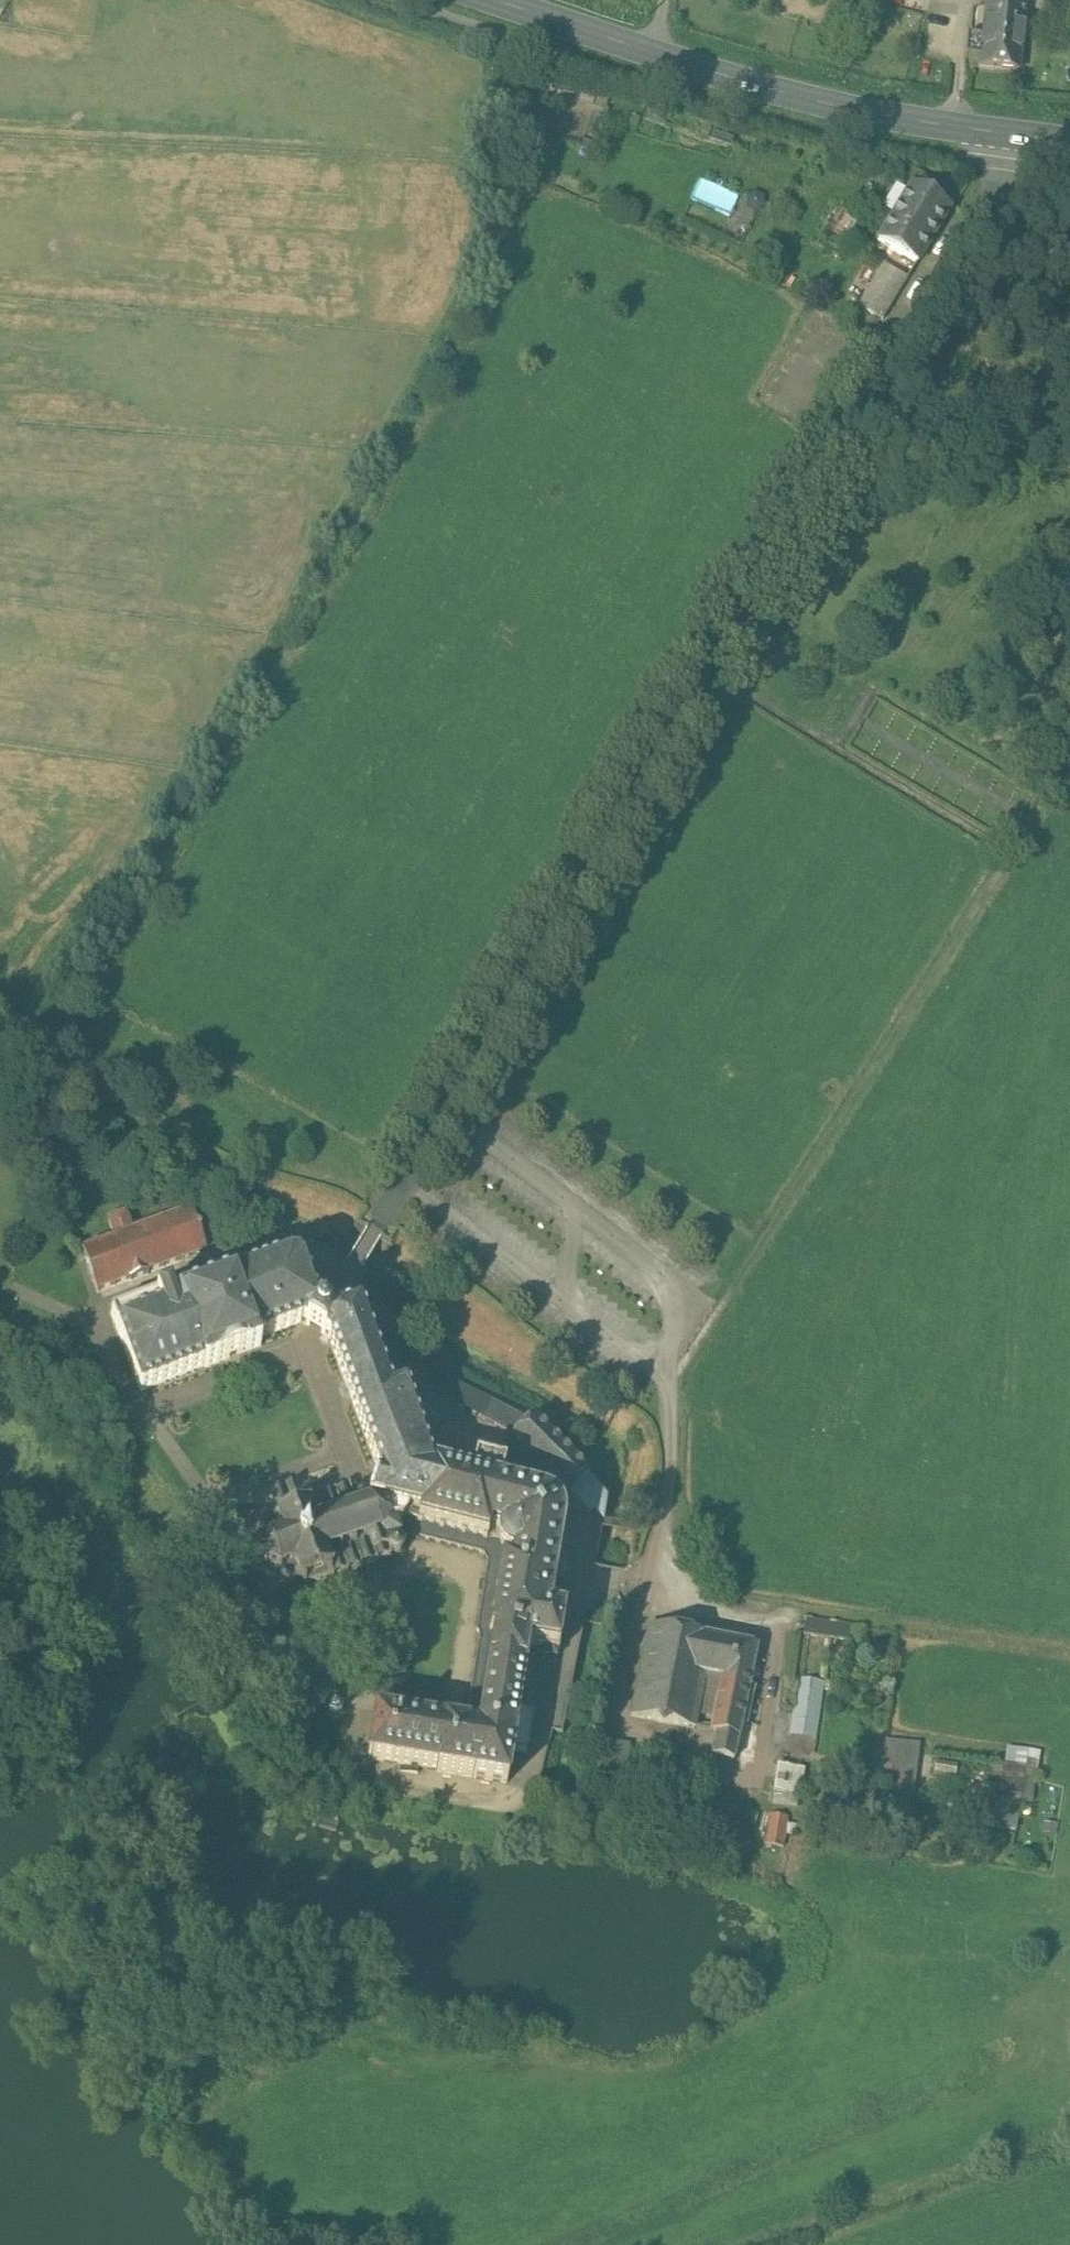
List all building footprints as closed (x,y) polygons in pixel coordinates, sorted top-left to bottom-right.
[(1024,10),(985,7),(980,72),(1019,75),(1024,10)] [(953,208),(912,183),(877,238),(918,263),(953,208)] [(884,263),(859,304),(882,319),(908,278),(884,263)] [(164,1219),(134,1230),(126,1210),(108,1217),(116,1237),(85,1248),(84,1248),(82,1248),(83,1250),(84,1250),(87,1259),(87,1260),(94,1280),(94,1279),(97,1289),(98,1291),(100,1290),(130,1278),(131,1280),(132,1279),(147,1273),(148,1274),(149,1273),(148,1272),(179,1260),(180,1261),(202,1253),(202,1247),(202,1242),(200,1232),(201,1232),(199,1224),(196,1225),(193,1219),(186,1211),(164,1219)] [(320,1310),(321,1308),(318,1306),(306,1272),(307,1272),(304,1263),(303,1263),(304,1262),(291,1257),(291,1258),(282,1261),(174,1301),(170,1291),(112,1312),(118,1329),(119,1329),(140,1386),(141,1389),(144,1388),(204,1366),(205,1366),(205,1367),(206,1367),(260,1347),(261,1346),(261,1345),(259,1340),(301,1324),(302,1323),(306,1326),(309,1328),(309,1327),(311,1325),(310,1325),(319,1310),(320,1310)] [(511,1481),(509,1482),(501,1480),(504,1469),(476,1462),(471,1479),(438,1471),(439,1468),(439,1465),(442,1464),(437,1450),(426,1454),(410,1405),(413,1404),(412,1398),(409,1400),(405,1389),(391,1394),(387,1383),(396,1380),(394,1374),(385,1377),(377,1357),(387,1354),(384,1347),(375,1350),(369,1332),(377,1329),(375,1323),(367,1326),(362,1311),(361,1311),(360,1307),(356,1309),(337,1317),(336,1317),(336,1316),(333,1315),(331,1317),(332,1318),(323,1332),(322,1334),(322,1335),(324,1337),(329,1339),(379,1476),(374,1490),(369,1501),(368,1503),(383,1507),(383,1508),(408,1513),(407,1516),(407,1517),(406,1519),(405,1520),(418,1523),(418,1524),(418,1525),(421,1526),(422,1525),(440,1530),(439,1531),(443,1532),(443,1531),(461,1535),(461,1537),(464,1538),(465,1536),(483,1541),(483,1542),(486,1543),(486,1542),(487,1542),(489,1532),(498,1535),(498,1542),(501,1549),(506,1554),(513,1557),(511,1566),(501,1565),(500,1565),(500,1568),(501,1569),(498,1587),(496,1587),(495,1590),(497,1591),(494,1609),(492,1609),(492,1613),(493,1613),(491,1632),(489,1631),(489,1635),(493,1635),(479,1721),(451,1716),(449,1726),(375,1714),(368,1761),(437,1772),(437,1774),(506,1785),(507,1780),(512,1754),(526,1756),(531,1719),(517,1717),(528,1648),(535,1649),(534,1658),(543,1660),(543,1657),(549,1658),(548,1664),(555,1665),(556,1659),(557,1653),(558,1653),(564,1615),(549,1613),(555,1579),(558,1580),(561,1579),(563,1578),(565,1576),(566,1573),(565,1571),(563,1568),(564,1559),(559,1558),(559,1557),(558,1557),(563,1526),(564,1525),(564,1522),(563,1522),(562,1515),(559,1509),(556,1505),(553,1502),(548,1499),(548,1498),(545,1497),(545,1498),(519,1491),(521,1486),(520,1483),(518,1482),(516,1480),(514,1480),(511,1481)] [(311,1325),(309,1327),(316,1331),(322,1334),(323,1332),(332,1318),(331,1317),(333,1315),(327,1311),(321,1308),(320,1310),(319,1310),(310,1325),(311,1325)] [(44,1344),(26,1338),(21,1350),(39,1356),(44,1344)] [(492,1403),(448,1380),(421,1355),(414,1362),(453,1403),(484,1419),(492,1403)] [(528,1421),(493,1402),(492,1403),(484,1419),(483,1420),(513,1436),(515,1434),(528,1421)] [(574,1456),(534,1415),(532,1417),(528,1421),(515,1434),(513,1436),(515,1438),(515,1437),(570,1493),(589,1475),(574,1456)] [(606,1499),(589,1475),(570,1493),(589,1513),(592,1510),(604,1518),(606,1499)] [(352,1494),(349,1487),(347,1488),(347,1490),(336,1494),(335,1492),(332,1493),(333,1495),(321,1499),(321,1498),(318,1499),(319,1500),(314,1502),(309,1488),(299,1491),(297,1485),(270,1495),(274,1506),(270,1508),(267,1511),(266,1515),(266,1519),(262,1522),(259,1522),(257,1522),(256,1527),(253,1530),(255,1533),(255,1536),(255,1538),(260,1540),(263,1542),(265,1541),(266,1543),(262,1552),(258,1552),(258,1556),(262,1556),(265,1566),(262,1569),(265,1571),(268,1569),(277,1573),(277,1575),(275,1575),(274,1579),(273,1582),(272,1584),(274,1586),(275,1589),(275,1592),(279,1592),(282,1593),(284,1595),(286,1593),(288,1592),(292,1591),(292,1590),(292,1587),(293,1586),(294,1584),(294,1585),(298,1584),(299,1586),(301,1585),(302,1589),(306,1587),(305,1584),(326,1576),(328,1580),(331,1579),(332,1581),(334,1580),(333,1579),(346,1574),(346,1576),(348,1575),(348,1574),(360,1569),(360,1571),(362,1570),(362,1569),(374,1564),(375,1565),(377,1565),(376,1563),(389,1559),(389,1560),(391,1559),(390,1557),(393,1558),(397,1558),(399,1556),(402,1554),(403,1550),(402,1547),(401,1544),(398,1542),(397,1539),(399,1539),(394,1525),(398,1525),(402,1523),(405,1521),(405,1520),(406,1519),(407,1517),(407,1516),(408,1513),(383,1508),(383,1507),(368,1503),(369,1501),(368,1500),(367,1500),(368,1499),(367,1498),(366,1496),(366,1495),(366,1493),(364,1493),(362,1492),(361,1491),(360,1490),(357,1492),(354,1493),(354,1494),(352,1494)] [(805,1620),(803,1635),(860,1644),(862,1629),(805,1620)] [(759,1645),(647,1625),(630,1716),(696,1728),(706,1676),(720,1679),(710,1732),(716,1733),(711,1756),(737,1761),(759,1645)] [(791,1736),(817,1740),(825,1681),(799,1677),(791,1736)] [(339,1703),(326,1705),(328,1719),(342,1716),(339,1703)] [(913,1838),(922,1742),(877,1738),(873,1774),(886,1775),(880,1834),(913,1838)] [(630,1744),(605,1740),(601,1765),(627,1769),(630,1744)] [(1001,1763),(992,1827),(1016,1830),(1020,1802),(1034,1804),(1038,1781),(1042,1750),(1008,1746),(1006,1764),(1001,1763)] [(805,1770),(778,1766),(773,1804),(799,1807),(805,1770)] [(761,1846),(781,1849),(786,1819),(766,1816),(761,1846)]
